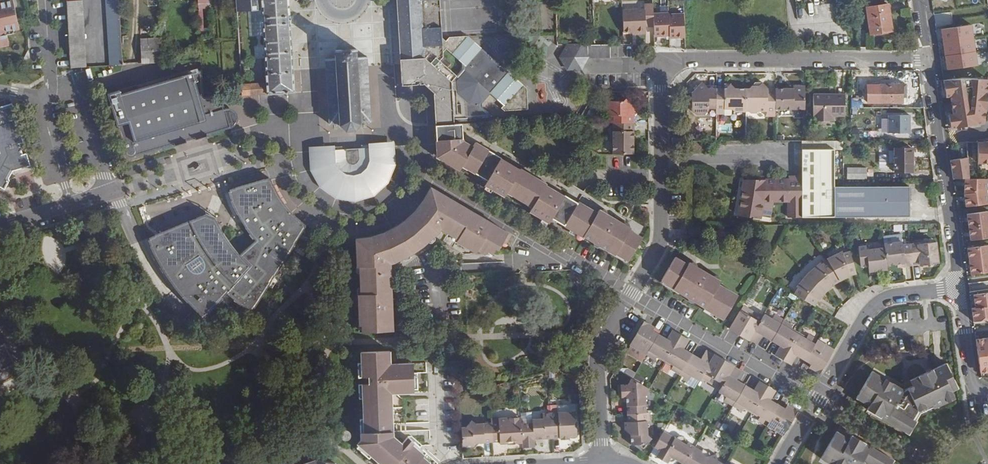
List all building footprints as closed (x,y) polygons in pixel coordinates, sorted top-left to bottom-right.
[(9,45),(6,35),(9,30),(13,29),(19,28),(13,0),(10,0),(7,0),(3,2),(1,0),(0,0),(0,47),(9,45)] [(79,0),(67,1),(71,68),(87,67),(82,0),(81,0),(79,0)] [(110,66),(123,65),(119,0),(106,0),(110,66)] [(237,12),(247,12),(249,37),(264,36),(267,83),(267,95),(296,93),(290,0),(236,0),(237,12)] [(402,85),(423,84),(429,88),(434,92),(436,125),(454,124),(453,119),(489,117),(489,113),(482,107),(482,103),(491,93),(504,105),(501,108),(504,110),(510,110),(509,72),(468,36),(450,37),(446,41),(443,38),(440,0),(397,0),(402,85)] [(644,11),(623,12),(623,32),(636,31),(637,34),(646,33),(646,26),(654,26),(653,4),(644,4),(644,11)] [(884,24),(891,23),(888,5),(867,8),(870,34),(885,32),(884,24)] [(684,11),(684,20),(693,19),(692,11),(684,11)] [(892,31),(891,23),(884,24),(885,32),(892,31)] [(986,23),(976,23),(977,64),(987,64),(986,23)] [(973,24),(941,29),(947,76),(979,72),(973,24)] [(140,38),(142,64),(163,62),(162,37),(140,38)] [(610,57),(610,44),(595,44),(582,45),(589,57),(610,57)] [(582,45),(566,45),(560,57),(567,70),(583,70),(589,57),(582,45)] [(371,122),(367,56),(358,57),(358,48),(335,50),(335,58),(325,59),(327,94),(330,124),(339,124),(339,126),(346,131),(356,130),(362,124),(362,122),(371,122)] [(196,140),(208,136),(208,135),(231,127),(234,126),(236,123),(238,120),(238,116),(237,115),(237,113),(234,110),(231,108),(227,108),(225,108),(221,96),(204,97),(202,70),(120,93),(119,89),(108,92),(117,123),(125,152),(126,154),(127,156),(129,156),(130,157),(132,157),(136,156),(172,145),(173,146),(187,142),(187,141),(191,139),(195,138),(196,140)] [(509,72),(510,110),(528,109),(527,88),(509,72)] [(943,80),(946,97),(950,96),(953,114),(949,115),(950,128),(984,123),(987,89),(987,79),(976,79),(962,79),(943,80)] [(241,84),(242,95),(267,95),(267,83),(241,84)] [(767,117),(776,117),(776,109),(776,89),(768,90),(768,89),(763,83),(760,87),(752,87),(751,89),(746,90),(746,112),(750,112),(752,114),(760,114),(761,112),(767,112),(767,117)] [(734,112),(746,112),(746,90),(736,90),(731,84),(726,89),(724,89),(716,90),(716,110),(724,110),(732,110),(734,112)] [(906,84),(880,85),(881,103),(903,102),(903,97),(906,97),(906,84)] [(709,110),(716,110),(716,90),(709,90),(707,87),(706,85),(701,85),(693,94),(693,112),(696,116),(706,116),(709,113),(709,110)] [(776,109),(805,110),(805,86),(794,86),(794,89),(785,89),(776,89),(776,109)] [(834,116),(846,116),(846,95),(814,95),(814,116),(816,116),(815,122),(833,121),(834,116)] [(613,123),(634,123),(634,115),(637,112),(634,109),(634,105),(626,98),(623,100),(607,100),(607,113),(610,115),(610,123),(613,123)] [(30,166),(12,104),(0,108),(0,184),(2,184),(4,183),(6,184),(8,184),(9,185),(11,186),(9,179),(13,171),(30,166)] [(911,135),(911,115),(881,115),(882,135),(911,135)] [(454,124),(436,125),(436,144),(465,143),(462,141),(461,123),(454,124)] [(612,153),(634,154),(634,123),(613,123),(612,153)] [(978,164),(987,164),(987,141),(984,141),(984,142),(978,142),(978,143),(968,143),(969,158),(951,161),(953,178),(965,179),(970,179),(979,178),(978,164)] [(465,143),(436,144),(437,155),(459,169),(461,165),(486,180),(484,184),(504,196),(506,192),(532,207),(529,211),(548,222),(551,217),(565,226),(583,237),(583,236),(608,251),(609,249),(629,260),(642,238),(629,230),(630,229),(600,211),(598,215),(578,203),(578,204),(564,196),(563,197),(545,185),(520,169),(519,170),(500,159),(500,157),(475,142),(473,147),(465,143)] [(393,169),(392,145),(307,149),(305,164),(312,185),(327,199),(347,205),(368,201),(385,188),(393,169)] [(787,176),(787,180),(845,180),(845,149),(802,148),(802,176),(787,176)] [(912,149),(888,149),(889,163),(895,163),(895,172),(912,172),(912,149)] [(270,282),(305,227),(304,224),(300,221),(301,220),(297,217),(294,214),(289,210),(286,205),(284,202),(281,198),(278,193),(276,190),(274,185),(272,180),(268,178),(264,179),(264,178),(235,187),(236,187),(231,189),(228,192),(230,197),(232,201),(231,201),(237,214),(238,214),(246,228),(252,235),(256,240),(240,254),(234,247),(230,243),(227,238),(224,233),(221,228),(218,222),(216,219),(210,217),(204,215),(155,234),(155,235),(151,237),(149,240),(159,260),(162,266),(167,273),(171,280),(175,286),(180,292),(185,298),(202,316),(207,316),(223,299),(222,298),(227,292),(234,298),(234,299),(245,308),(246,308),(250,311),(252,310),(254,307),(271,282),(270,282)] [(965,179),(965,193),(966,207),(987,204),(987,195),(987,191),(987,179),(979,178),(970,179),(965,179)] [(752,188),(741,187),(737,216),(761,220),(764,201),(788,201),(788,218),(802,218),(802,217),(910,216),(910,186),(853,187),(853,179),(845,180),(787,180),(760,180),(753,180),(752,188)] [(753,180),(742,180),(741,187),(752,188),(753,180)] [(435,237),(434,236),(438,228),(448,234),(449,232),(459,239),(458,241),(476,252),(478,249),(493,257),(498,249),(501,251),(506,243),(508,244),(513,236),(507,233),(432,188),(427,197),(423,202),(419,207),(416,211),(412,215),(407,220),(400,225),(395,228),(389,231),(384,233),(379,235),(374,236),(368,238),(363,239),(357,240),(358,266),(356,267),(357,271),(361,274),(361,287),(359,288),(358,289),(358,294),(359,295),(360,325),(359,325),(359,331),(361,331),(392,330),(391,299),(390,258),(402,258),(409,253),(410,254),(429,240),(430,242),(434,240),(435,237)] [(967,214),(970,240),(987,238),(987,212),(967,214)] [(701,237),(701,226),(689,226),(690,237),(701,237)] [(901,237),(884,239),(884,246),(902,244),(901,237)] [(887,266),(898,265),(906,265),(906,263),(912,263),(910,245),(902,246),(902,244),(884,246),(885,249),(887,266)] [(921,262),(921,267),(940,265),(937,244),(920,246),(918,245),(910,245),(912,263),(921,262)] [(967,248),(970,274),(987,272),(987,246),(967,248)] [(877,271),(887,270),(887,266),(885,249),(868,251),(868,247),(859,248),(861,267),(869,266),(869,272),(877,271)] [(853,275),(856,274),(850,252),(842,254),(842,253),(827,259),(828,261),(839,281),(843,279),(846,278),(845,276),(848,275),(848,277),(851,276),(853,275)] [(700,272),(702,269),(697,266),(698,265),(696,262),(693,260),(691,261),(690,262),(689,261),(686,264),(675,257),(661,280),(663,282),(662,283),(679,293),(680,292),(689,297),(688,298),(688,300),(692,303),(695,302),(696,301),(704,306),(703,308),(717,316),(718,315),(723,318),(737,294),(719,283),(721,280),(719,280),(720,278),(719,276),(716,274),(713,275),(712,275),(707,272),(705,275),(700,272)] [(839,281),(828,261),(821,266),(820,264),(807,274),(824,292),(827,290),(829,288),(830,287),(829,285),(831,284),(832,286),(835,284),(838,282),(839,281)] [(824,292),(807,274),(795,287),(797,289),(793,295),(797,297),(813,306),(818,299),(816,298),(818,296),(820,297),(823,294),(824,292)] [(987,319),(987,293),(973,295),(975,307),(972,308),(974,321),(987,319)] [(744,306),(730,330),(749,341),(750,339),(763,317),(744,306)] [(772,340),(784,321),(774,315),(772,319),(764,315),(763,317),(750,339),(757,343),(762,335),(772,340)] [(783,361),(798,335),(790,330),(792,326),(784,321),(772,340),(780,345),(774,356),(783,361)] [(654,327),(645,322),(631,345),(647,355),(659,334),(652,330),(654,327)] [(668,339),(659,334),(647,355),(656,360),(658,356),(666,361),(682,334),(674,330),(668,339)] [(689,339),(682,334),(666,361),(673,365),(671,369),(681,375),(693,354),(684,349),(689,339)] [(796,355),(806,361),(817,341),(808,335),(806,339),(798,335),(783,361),(790,365),(796,355)] [(977,338),(981,372),(987,371),(987,337),(977,338)] [(809,368),(820,374),(834,350),(817,341),(806,361),(811,364),(809,368)] [(1,378),(3,378),(5,377),(6,376),(7,375),(8,375),(9,374),(10,372),(7,366),(15,363),(4,342),(1,344),(0,344),(0,378),(1,378)] [(362,351),(363,422),(360,422),(361,440),(359,442),(383,463),(433,463),(423,456),(427,451),(409,435),(403,442),(393,433),(392,389),(414,388),(413,359),(391,359),(391,350),(362,351)] [(693,354),(681,375),(690,380),(692,376),(700,381),(702,377),(715,355),(707,351),(702,360),(693,354)] [(721,389),(734,367),(735,366),(730,362),(729,364),(722,360),(723,359),(715,354),(715,355),(702,377),(721,389)] [(870,406),(868,409),(913,436),(924,417),(957,402),(951,391),(958,388),(947,364),(912,380),(914,386),(906,390),(872,371),(857,398),(870,406)] [(725,401),(734,406),(746,385),(737,380),(742,371),(734,367),(721,389),(719,391),(728,396),(725,401)] [(627,404),(628,414),(647,413),(646,397),(651,389),(650,388),(633,378),(629,385),(622,386),(623,398),(627,398),(627,404)] [(746,407),(753,411),(768,385),(761,381),(755,391),(746,385),(734,406),(743,411),(746,407)] [(759,420),(768,425),(780,406),(771,400),(777,390),(768,385),(753,411),(761,416),(759,420)] [(768,425),(784,435),(797,412),(788,406),(786,409),(780,406),(768,425)] [(551,418),(553,438),(561,437),(562,437),(565,434),(569,437),(571,437),(578,436),(577,428),(574,427),(574,421),(576,418),(576,411),(551,413),(551,418)] [(647,413),(628,414),(629,422),(629,427),(626,430),(632,435),(632,444),(633,445),(640,444),(644,449),(653,439),(648,435),(647,420),(650,421),(649,413),(647,413)] [(492,423),(493,442),(500,442),(500,444),(506,443),(509,441),(514,441),(517,443),(523,442),(522,424),(521,418),(498,419),(498,420),(491,421),(492,423)] [(523,442),(523,448),(535,447),(534,440),(535,440),(537,437),(541,437),(543,439),(553,438),(551,418),(543,419),(533,419),(533,424),(522,424),(523,442)] [(471,427),(462,427),(463,447),(476,446),(475,443),(483,443),(493,442),(492,423),(478,424),(475,421),(471,427)] [(351,435),(352,434),(353,433),(353,431),(353,429),(353,428),(352,427),(351,426),(349,425),(348,424),(346,424),(345,425),(343,425),(343,426),(342,426),(341,428),(341,429),(341,431),(341,432),(342,434),(343,435),(344,436),(345,437),(347,437),(348,437),(350,436),(351,435)] [(655,447),(661,450),(657,456),(668,463),(669,461),(672,456),(676,459),(684,463),(686,463),(696,447),(689,442),(687,445),(685,444),(676,439),(664,432),(655,447)] [(897,462),(852,435),(850,439),(837,432),(821,458),(832,463),(896,463),(897,462)] [(677,438),(676,439),(685,444),(686,442),(686,441),(686,440),(685,439),(685,438),(683,437),(682,436),(681,436),(680,436),(679,436),(678,437),(677,438)] [(686,463),(725,463),(718,460),(716,454),(709,456),(706,456),(701,453),(703,451),(696,447),(686,463)]
